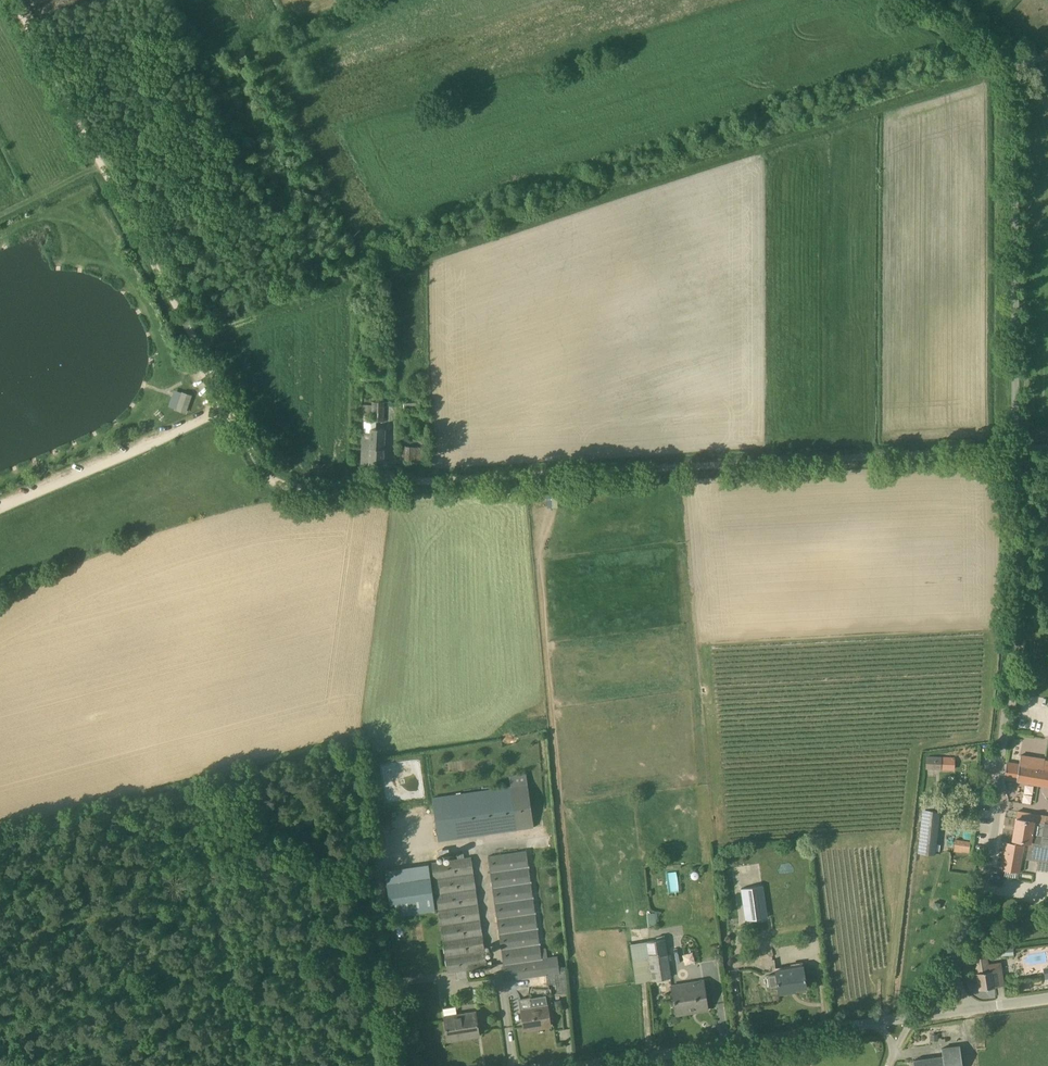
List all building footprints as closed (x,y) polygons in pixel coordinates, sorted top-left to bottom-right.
[(191,395),(183,392),(177,409),(185,412),(191,395)] [(384,402),(372,402),(372,405),(368,405),(367,416),(372,416),(371,421),(384,421),(384,402)] [(417,403),(403,404),(404,411),(417,410),(417,403)] [(384,429),(363,430),(362,465),(383,466),(384,429)] [(426,449),(406,449),(406,462),(425,462),(426,449)] [(548,507),(559,507),(558,491),(548,491),(548,507)] [(926,756),(925,769),(955,769),(955,757),(926,756)] [(1034,759),(1032,766),(1007,762),(1004,779),(1047,786),(1047,761),(1034,759)] [(525,773),(509,776),(510,787),(432,799),(438,840),(516,829),(533,827),(525,773)] [(940,811),(923,809),(918,852),(935,854),(940,811)] [(1005,869),(1021,872),(1025,846),(1024,846),(1024,841),(1029,842),(1027,859),(1039,861),(1037,870),(1047,871),(1047,824),(1044,823),(1033,822),(1033,821),(1016,819),(1013,839),(1014,839),(1013,844),(1009,843),(1005,869)] [(971,841),(955,839),(954,851),(969,853),(971,841)] [(526,851),(488,856),(506,981),(546,975),(559,973),(559,970),(557,957),(542,959),(526,851)] [(471,857),(432,863),(448,972),(456,971),(457,979),(467,977),(466,970),(487,967),(471,857)] [(763,885),(741,888),(746,921),(767,918),(763,885)] [(988,932),(982,930),(980,938),(986,939),(988,932)] [(635,983),(671,977),(667,951),(665,938),(629,944),(635,983)] [(991,965),(988,965),(987,957),(975,958),(979,989),(995,986),(991,965)] [(803,966),(775,970),(776,973),(767,975),(769,988),(778,986),(779,994),(790,992),(789,990),(807,987),(803,966)] [(565,970),(559,970),(559,973),(546,975),(547,984),(556,983),(557,992),(567,991),(567,990),(565,970)] [(704,981),(671,986),(676,1015),(708,1010),(704,981)] [(487,1000),(486,987),(476,988),(478,1001),(487,1000)] [(547,1005),(532,1008),(530,997),(521,998),(523,1009),(522,1009),(525,1030),(537,1028),(537,1027),(550,1024),(547,1005)] [(476,1011),(444,1016),(448,1041),(458,1039),(458,1036),(479,1033),(476,1011)] [(942,1048),(943,1056),(914,1060),(914,1065),(963,1065),(960,1046),(942,1048)]
